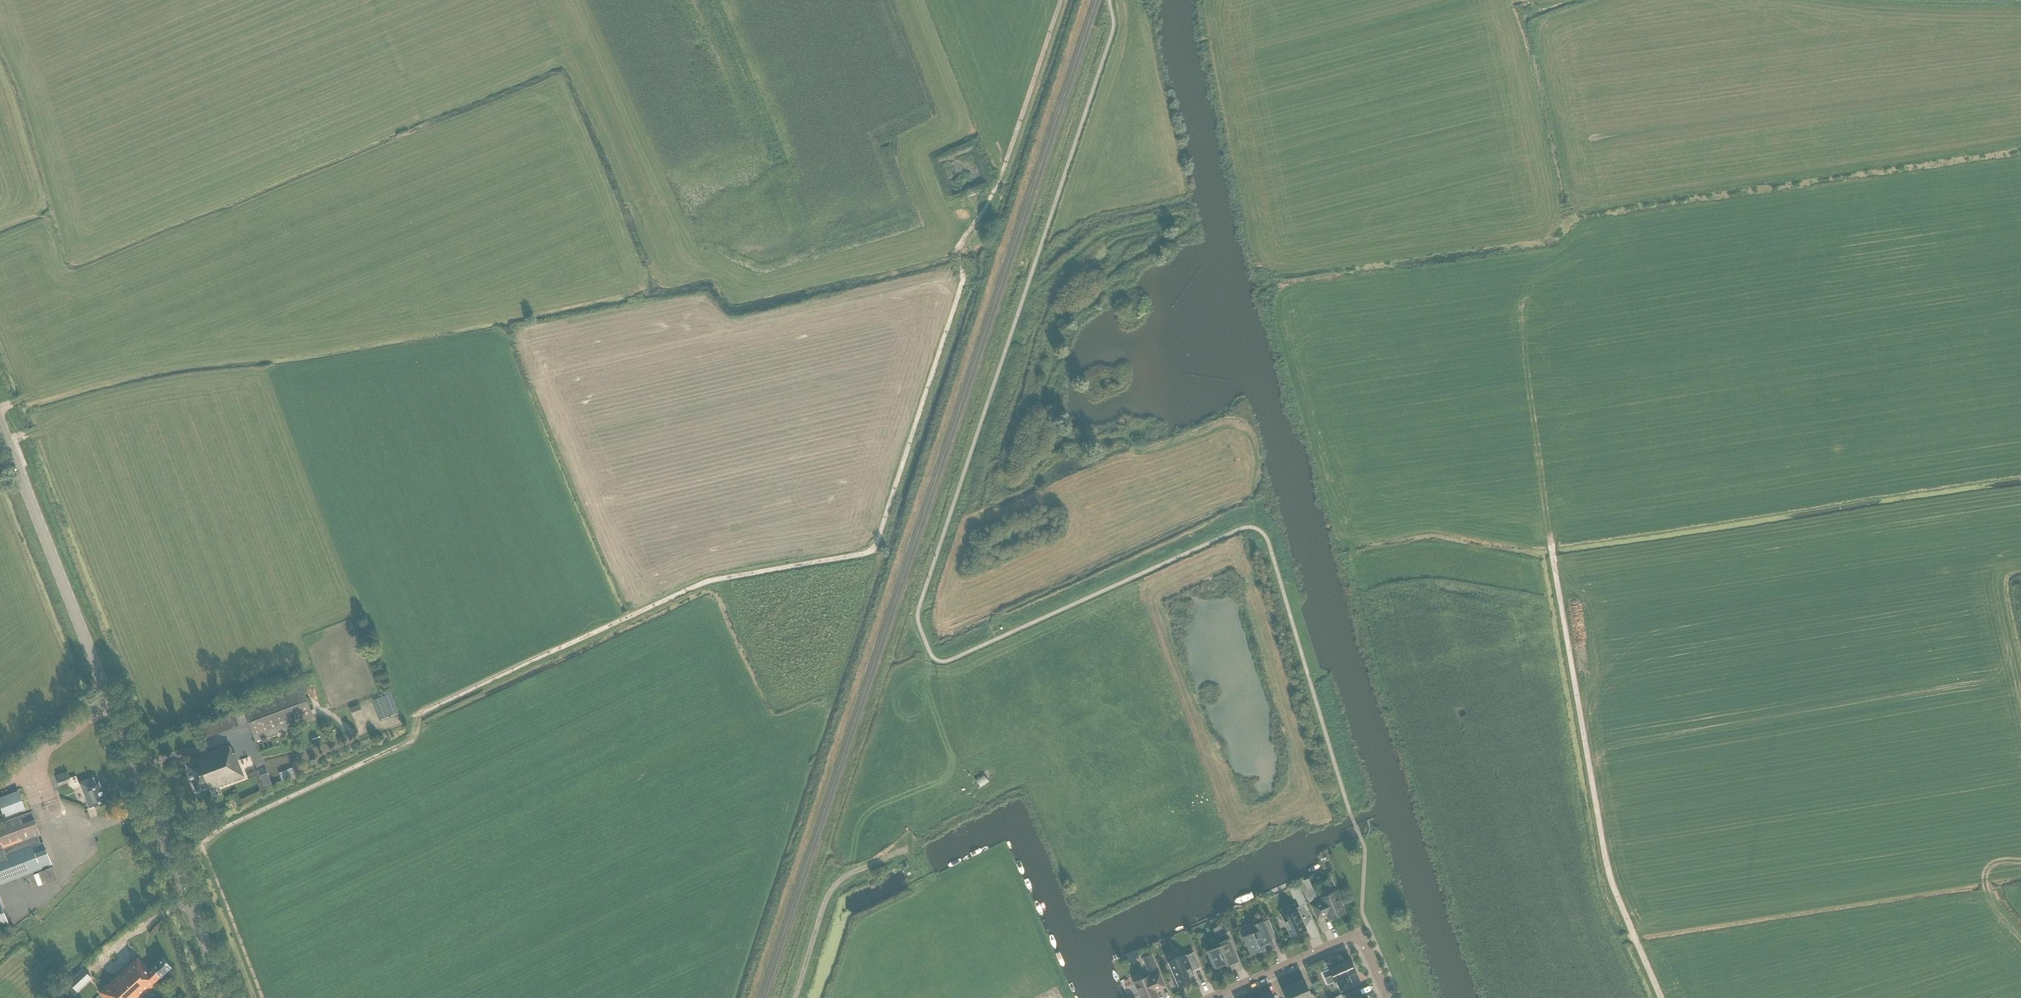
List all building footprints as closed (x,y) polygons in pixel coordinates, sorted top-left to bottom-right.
[(249,722),(256,742),(314,720),(301,683),(242,704),(245,710),(200,727),(204,739),(249,722)] [(209,788),(210,790),(244,778),(235,753),(233,754),(230,746),(185,762),(197,793),(209,788)] [(57,777),(61,788),(69,786),(66,775),(57,777)] [(95,807),(95,808),(107,803),(99,781),(96,783),(94,777),(79,783),(82,789),(89,809),(95,807)] [(25,808),(18,792),(0,799),(0,802),(5,816),(25,808)] [(0,824),(0,884),(12,879),(42,868),(43,871),(40,872),(45,885),(57,880),(53,867),(50,868),(49,866),(52,864),(43,842),(37,844),(34,837),(40,835),(32,812),(0,824)] [(1303,891),(1307,900),(1316,896),(1313,888),(1303,891)] [(1320,898),(1321,902),(1313,906),(1318,918),(1327,914),(1329,920),(1344,913),(1339,900),(1340,900),(1338,893),(1336,894),(1335,891),(1320,898)] [(9,924),(0,900),(0,928),(9,924)] [(1296,908),(1297,911),(1283,917),(1291,936),(1306,930),(1303,923),(1309,920),(1310,921),(1310,920),(1304,905),(1296,908)] [(1253,933),(1243,937),(1251,954),(1264,949),(1262,945),(1271,941),(1263,921),(1250,927),(1253,933)] [(1222,928),(1220,929),(1222,935),(1230,931),(1227,926),(1222,928)] [(1231,963),(1238,960),(1228,938),(1217,943),(1218,946),(1207,951),(1214,967),(1230,960),(1231,963)] [(1185,955),(1168,962),(1179,986),(1176,987),(1177,987),(1184,984),(1195,979),(1192,971),(1199,967),(1200,968),(1193,951),(1192,952),(1193,952),(1185,956),(1185,955)] [(1152,954),(1142,958),(1148,971),(1154,968),(1152,962),(1155,960),(1154,959),(1152,954)] [(152,985),(172,967),(163,958),(149,970),(137,957),(101,991),(107,997),(143,997),(155,988),(152,985)] [(1356,973),(1354,969),(1350,959),(1328,968),(1335,982),(1336,981),(1341,991),(1353,986),(1349,979),(1349,980),(1347,976),(1356,973)] [(65,982),(75,995),(93,980),(83,968),(65,982)] [(1148,976),(1134,982),(1141,997),(1153,997),(1157,996),(1154,990),(1157,989),(1158,989),(1165,986),(1159,974),(1149,978),(1148,976)] [(1293,984),(1299,997),(1312,997),(1304,979),(1293,984)] [(1293,984),(1281,989),(1285,997),(1299,997),(1293,984)] [(1357,990),(1343,996),(1344,997),(1360,997),(1357,990)]
